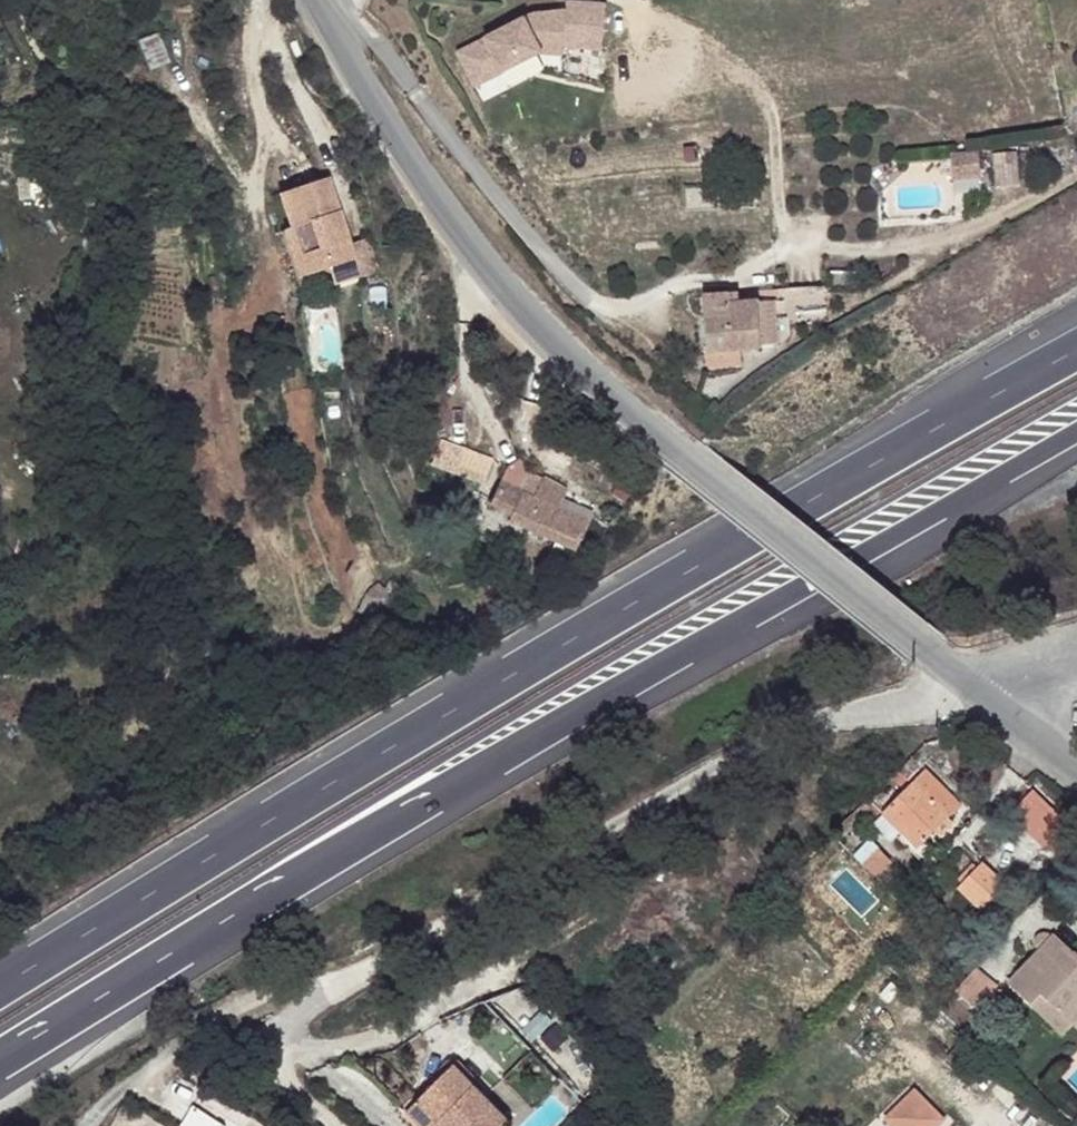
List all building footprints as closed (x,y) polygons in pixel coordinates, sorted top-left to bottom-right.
[(462,55),(478,87),(545,54),(567,56),(571,13),(537,17),(462,55)] [(1018,184),(1016,152),(994,154),(996,186),(1018,184)] [(980,177),(979,154),(951,155),(952,178),(980,177)] [(355,259),(328,178),(279,194),(306,276),(329,268),(355,259)] [(355,259),(329,268),(334,286),(361,277),(355,259)] [(820,286),(788,288),(789,307),(820,286)] [(824,320),(822,286),(820,286),(789,307),(790,322),(824,320)] [(739,303),(739,293),(729,294),(729,304),(739,303)] [(775,300),(758,302),(739,303),(729,304),(729,294),(703,296),(707,353),(739,350),(760,348),(760,345),(778,344),(775,300)] [(739,350),(707,353),(708,367),(741,364),(739,350)] [(484,478),(491,458),(439,440),(431,461),(484,478)] [(542,479),(529,473),(521,490),(533,496),(542,479)] [(567,490),(542,478),(542,479),(533,496),(521,490),(501,480),(490,504),(511,517),(509,521),(526,528),(575,551),(589,521),(559,507),(567,490)] [(519,547),(526,528),(509,521),(498,516),(489,538),(501,543),(518,550),(519,547)] [(406,591),(391,581),(384,590),(377,584),(373,586),(369,589),(368,592),(379,597),(397,607),(406,591)] [(960,805),(927,771),(884,814),(917,848),(934,831),(947,818),(960,805)] [(908,780),(900,772),(893,779),(901,787),(908,780)] [(1069,824),(1033,790),(1011,814),(1047,849),(1052,843),(1069,824)] [(902,832),(884,814),(875,824),(892,842),(902,832)] [(941,837),(953,824),(947,818),(934,831),(941,837)] [(1076,843),(1076,832),(1069,824),(1052,843),(1065,855),(1076,843)] [(876,879),(893,862),(871,838),(853,855),(876,879)] [(1005,884),(983,864),(977,870),(964,884),(959,889),(981,911),(1005,884)] [(964,884),(977,870),(973,865),(959,880),(964,884)] [(1076,958),(1054,937),(1010,985),(1032,1006),(1043,994),(1075,1024),(1076,1026),(1076,957),(1076,958)] [(978,1011),(997,988),(976,969),(974,971),(940,1008),(969,1034),(985,1017),(978,1011)] [(1075,1024),(1043,994),(1032,1006),(1063,1036),(1075,1024)] [(452,1067),(415,1103),(438,1125),(504,1125),(507,1122),(452,1067)] [(915,1092),(887,1120),(893,1125),(938,1125),(943,1121),(915,1092)] [(415,1103),(406,1113),(419,1125),(438,1125),(415,1103)]
